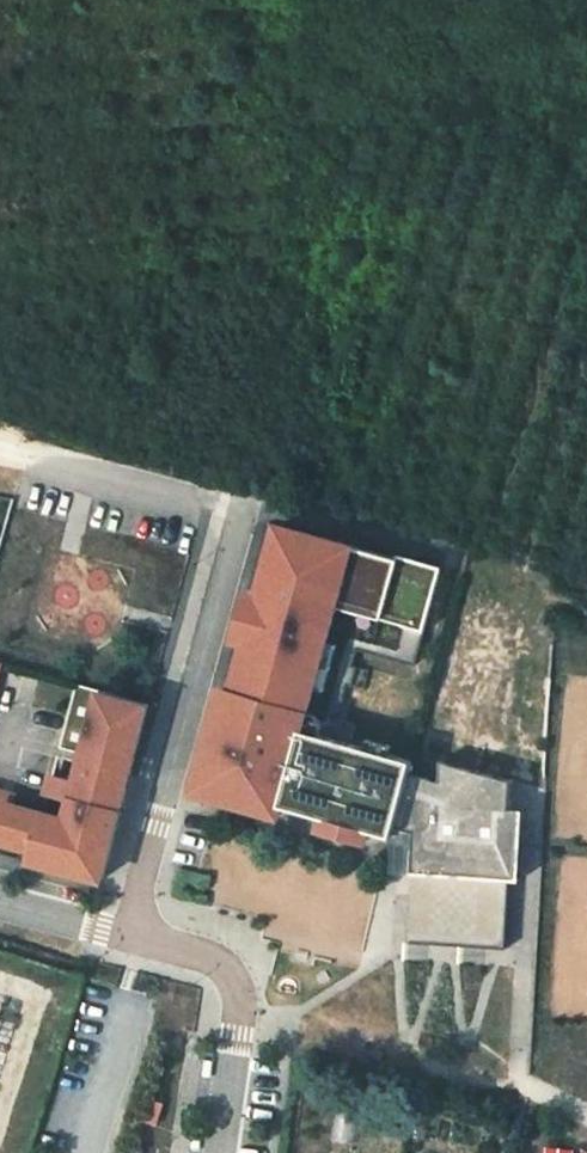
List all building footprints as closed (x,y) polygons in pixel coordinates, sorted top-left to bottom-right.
[(282,553),(289,529),(279,527),(272,550),(282,553)] [(416,663),(442,569),(423,564),(420,577),(397,571),(400,558),(289,529),(282,553),(272,550),(259,598),(246,643),(233,692),(207,784),(282,803),(332,816),(372,827),(394,833),(396,826),(410,774),(414,759),(351,743),(356,724),(338,719),(348,684),(365,689),(370,672),(353,668),(357,648),(416,663)] [(246,643),(259,598),(248,595),(236,640),(246,643)] [(78,687),(47,790),(70,796),(65,816),(16,803),(1,799),(4,789),(0,788),(0,826),(0,838),(33,847),(30,859),(103,879),(150,708),(78,687)] [(207,784),(233,692),(222,689),(194,792),(279,814),(282,803),(207,784)] [(519,781),(450,762),(449,785),(517,801),(519,781)] [(410,774),(396,826),(418,832),(407,939),(502,947),(517,801),(449,785),(410,774)] [(1,799),(16,803),(18,793),(4,789),(1,799)] [(372,827),(332,816),(329,827),(369,838),(372,827)]
